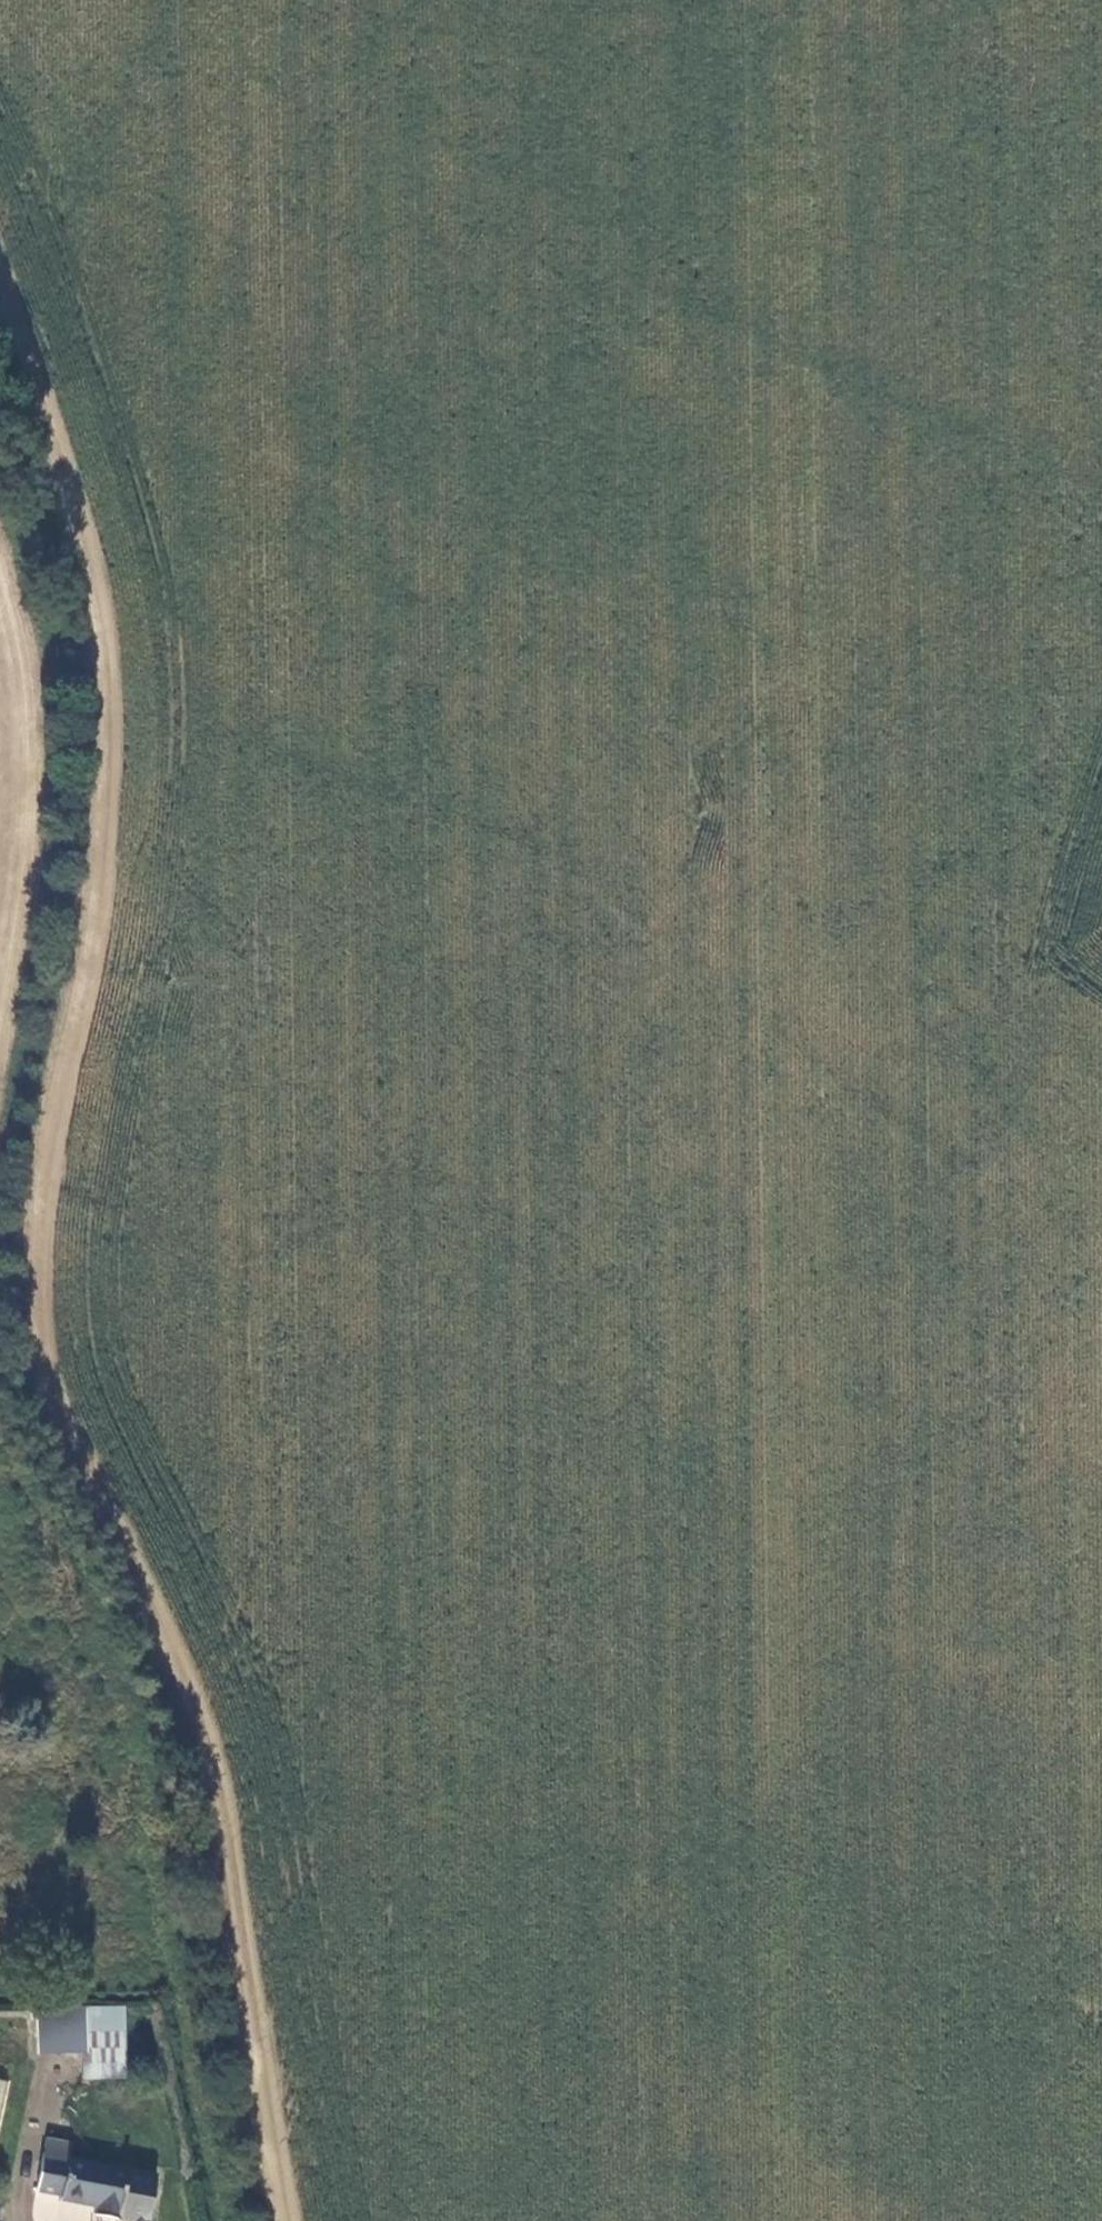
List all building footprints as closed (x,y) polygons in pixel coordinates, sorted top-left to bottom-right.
[(126,2079),(124,2008),(88,2009),(89,2013),(91,2045),(84,2046),(86,2080),(126,2079)] [(89,2013),(39,2016),(41,2049),(91,2045),(89,2013)] [(48,2140),(34,2194),(58,2196),(57,2205),(99,2210),(97,2219),(112,2220),(151,2220),(158,2173),(67,2158),(70,2143),(48,2140)]
